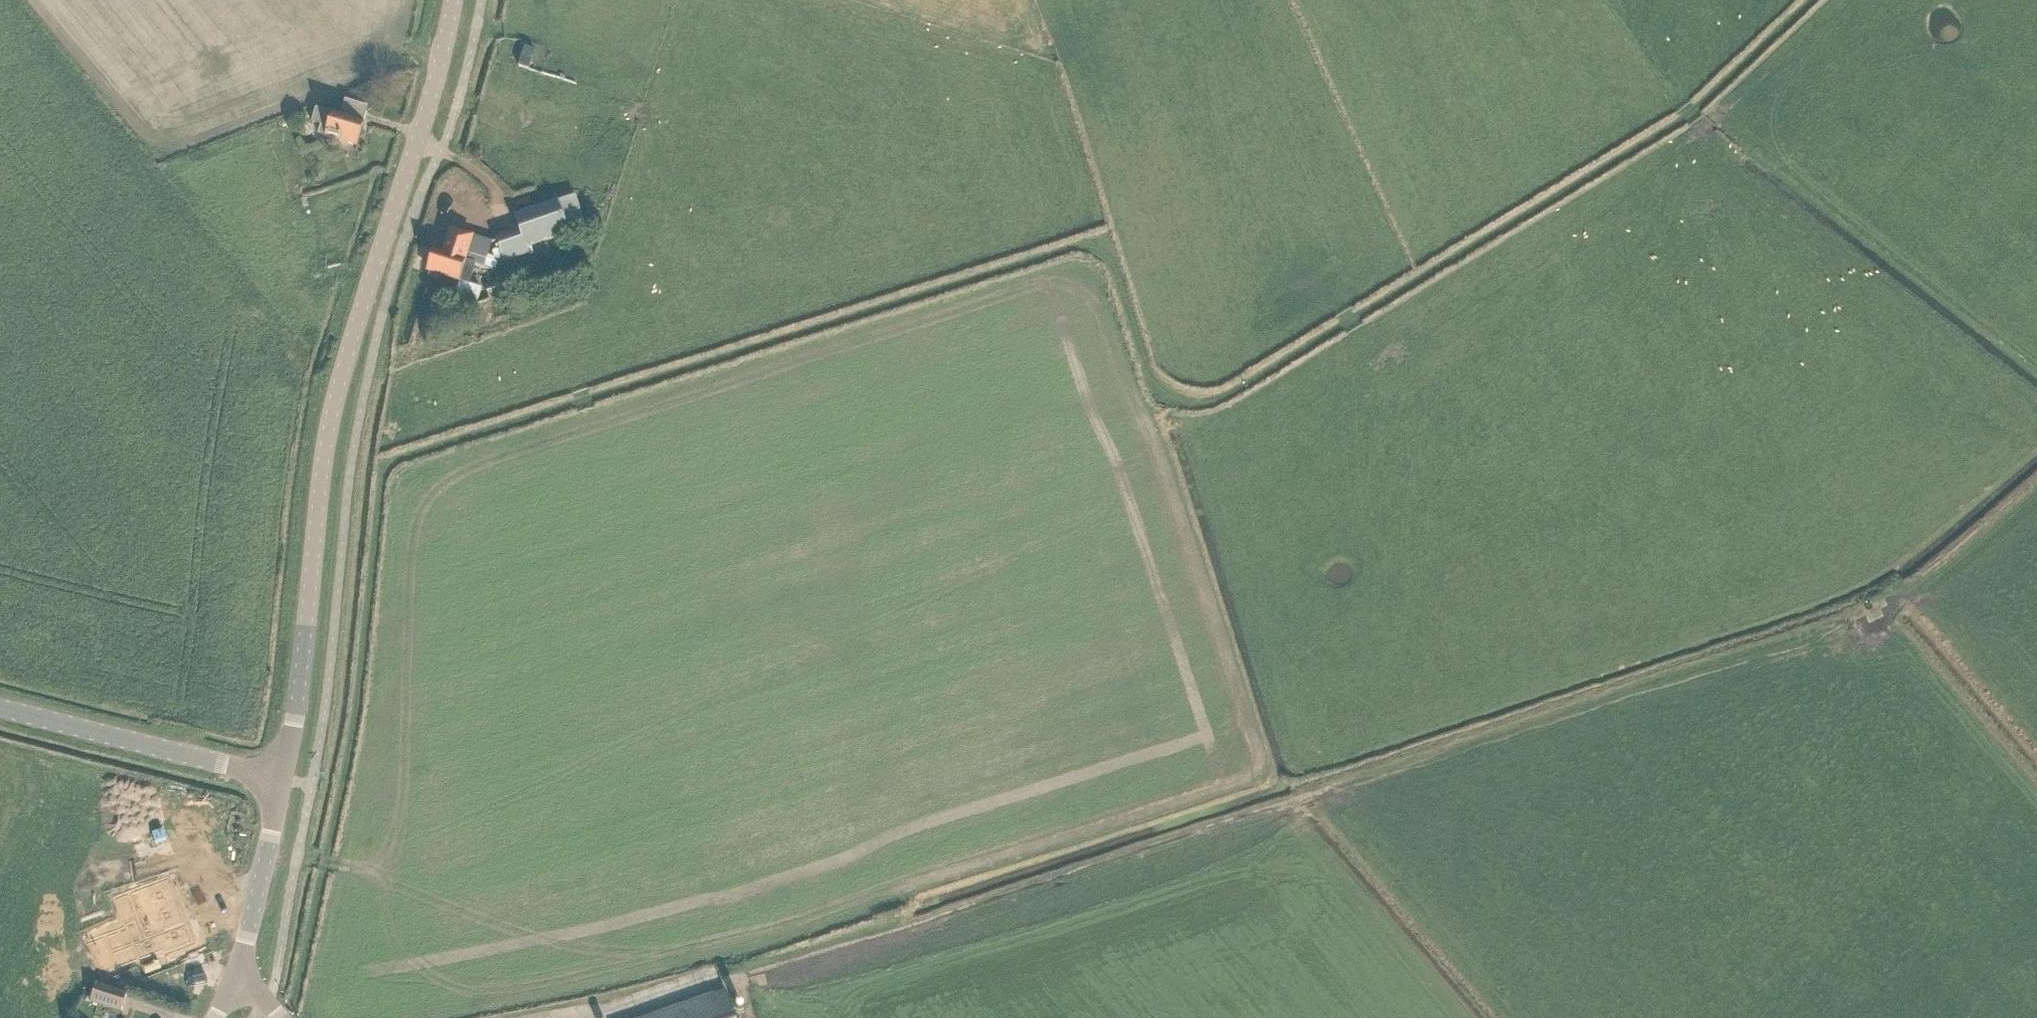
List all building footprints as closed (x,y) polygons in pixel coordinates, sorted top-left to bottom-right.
[(525,48),(519,66),(529,69),(535,51),(525,48)] [(316,109),(311,123),(327,129),(324,138),(356,148),(368,107),(345,100),(340,116),(316,109)] [(505,264),(528,256),(530,255),(528,247),(568,233),(558,200),(513,216),(518,231),(496,238),(505,264)] [(477,265),(465,261),(467,255),(485,261),(491,244),(450,231),(444,247),(446,247),(443,256),(434,253),(427,274),(428,274),(427,277),(437,281),(438,277),(458,284),(458,282),(469,286),(477,265)] [(458,282),(453,298),(477,306),(482,290),(469,286),(458,282)] [(496,282),(484,287),(489,300),(501,296),(496,282)] [(127,927),(89,941),(103,978),(121,972),(119,968),(139,960),(145,975),(169,966),(165,954),(195,943),(171,877),(116,897),(127,927)] [(97,984),(90,1004),(121,1014),(128,994),(97,984)] [(642,1017),(734,1017),(724,990),(642,1017)]
